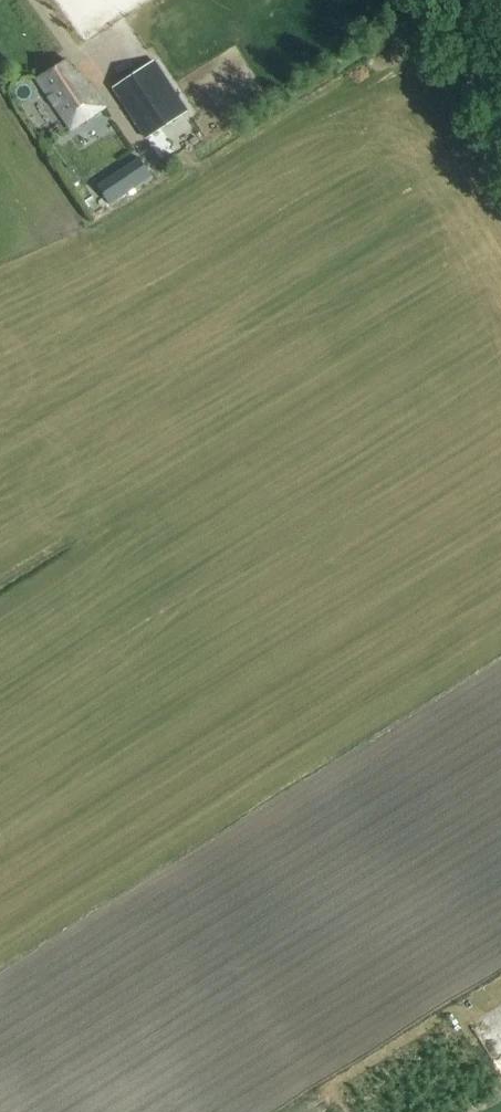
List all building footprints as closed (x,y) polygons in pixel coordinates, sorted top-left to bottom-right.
[(143,134),(184,106),(153,58),(111,87),(143,134)] [(72,131),(106,107),(91,84),(85,88),(66,60),(37,79),(72,131)] [(140,159),(125,169),(135,184),(137,187),(152,178),(140,159)]
